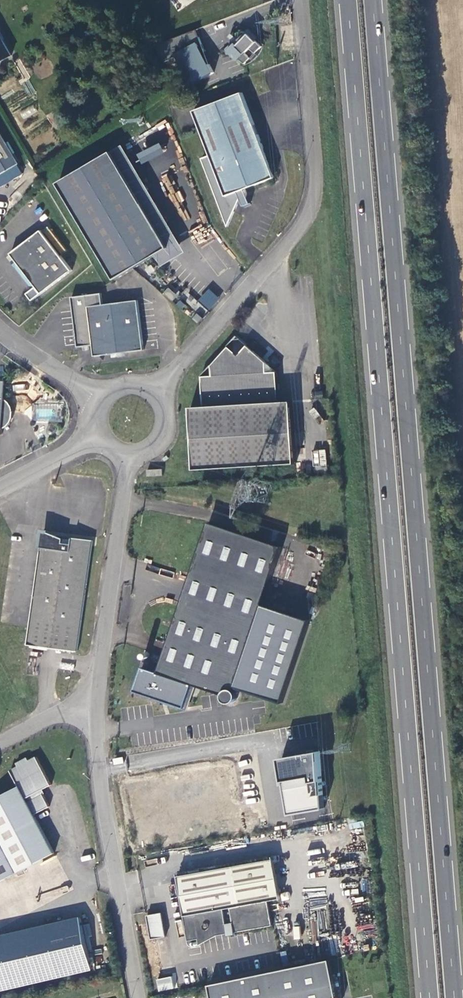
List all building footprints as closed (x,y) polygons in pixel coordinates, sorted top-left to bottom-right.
[(199,29),(156,45),(166,62),(177,56),(192,85),(214,73),(210,65),(197,30),(199,29)] [(228,50),(246,65),(252,59),(247,54),(252,50),(257,54),(264,47),(257,41),(259,39),(250,31),(247,34),(245,32),(238,40),(236,38),(233,41),(235,43),(228,50)] [(12,55),(0,34),(0,62),(12,55)] [(228,227),(241,198),(244,207),(251,204),(245,188),(254,185),(255,187),(275,179),(242,93),(194,111),(211,156),(203,159),(228,227)] [(0,135),(0,178),(19,166),(0,135)] [(140,164),(163,153),(158,143),(135,154),(140,164)] [(114,151),(60,183),(117,279),(171,247),(114,151)] [(72,271),(43,230),(12,252),(16,257),(12,260),(33,288),(36,286),(41,293),(72,271)] [(209,289),(197,300),(208,310),(219,299),(209,289)] [(107,295),(94,296),(99,346),(99,357),(128,354),(121,305),(108,307),(107,295)] [(81,349),(99,346),(94,296),(74,300),(81,349)] [(143,303),(121,305),(128,354),(148,351),(143,303)] [(191,406),(196,469),(297,463),(293,401),(280,401),(278,371),(238,335),(202,376),(204,406),(191,406)] [(3,430),(7,427),(10,424),(12,420),(14,414),(13,409),(11,405),(10,404),(5,399),(0,399),(0,430),(3,430)] [(32,420),(59,423),(61,405),(33,402),(32,420)] [(314,450),(313,469),(325,469),(326,450),(314,450)] [(148,469),(148,476),(164,475),(163,468),(148,469)] [(210,522),(160,672),(195,684),(225,694),(224,696),(225,698),(226,699),(229,701),(230,702),(234,701),(235,701),(237,698),(238,696),(238,693),(236,690),(234,689),(236,685),(263,603),(282,546),(210,522)] [(79,652),(94,540),(44,533),(29,645),(79,652)] [(263,603),(236,685),(284,703),(312,620),(263,603)] [(160,672),(155,670),(141,665),(133,690),(182,707),(186,708),(195,684),(160,672)] [(280,785),(285,816),(319,810),(316,753),(273,760),(277,786),(280,785)] [(54,852),(34,814),(50,806),(41,790),(51,784),(36,756),(29,760),(27,757),(17,762),(18,765),(11,769),(19,785),(0,795),(0,881),(54,852)] [(200,944),(219,935),(274,926),(270,901),(282,899),(276,859),(180,875),(186,915),(185,915),(188,933),(189,940),(199,939),(200,944)] [(160,914),(147,915),(150,939),(153,939),(164,938),(160,914)] [(95,971),(83,917),(0,936),(0,993),(95,971)] [(209,984),(212,997),(338,997),(337,994),(330,959),(209,984)] [(156,978),(158,991),(172,989),(171,977),(156,978)]
